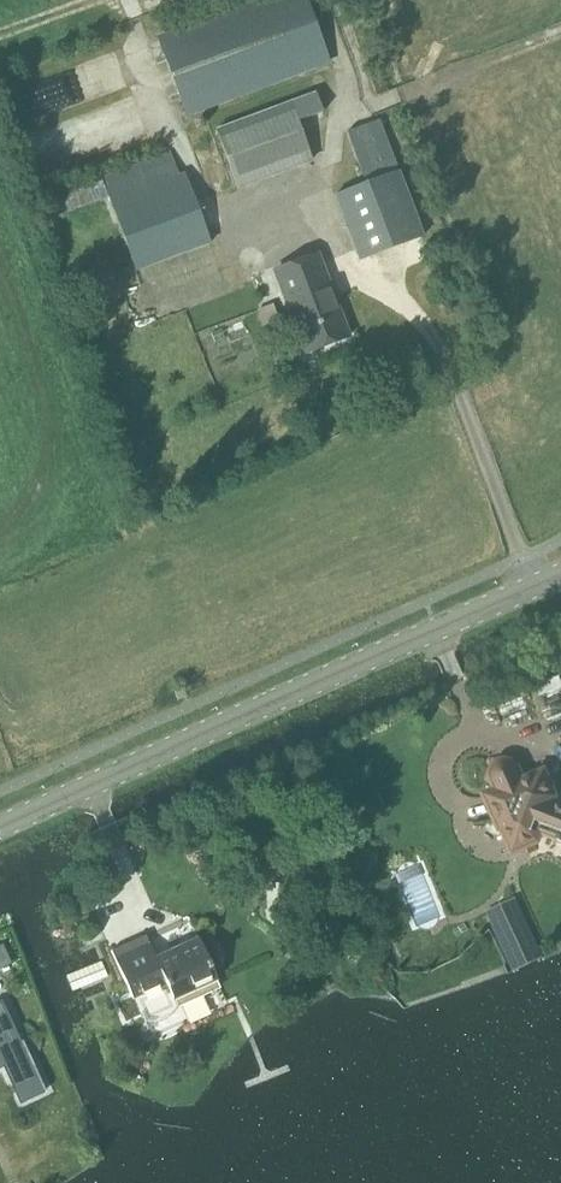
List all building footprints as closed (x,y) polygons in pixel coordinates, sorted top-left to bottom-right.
[(331,65),(307,0),(258,0),(156,38),(186,119),(331,65)] [(238,190),(311,163),(296,123),(322,114),(314,94),(216,131),(238,190)] [(359,262),(420,239),(423,238),(379,121),(347,133),(366,184),(335,195),(359,262)] [(180,175),(171,152),(55,195),(62,214),(108,199),(136,274),(211,246),(185,173),(180,175)] [(276,271),(290,309),(306,355),(348,340),(318,256),(276,271)] [(532,863),(546,857),(559,861),(560,862),(560,806),(554,803),(555,797),(545,773),(524,782),(518,768),(514,764),(508,761),(501,762),(496,764),(493,769),(492,772),(492,776),(499,793),(487,798),(497,822),(500,821),(514,852),(525,847),(532,863)] [(516,898),(486,912),(514,971),(544,957),(516,898)] [(155,959),(145,937),(111,952),(143,1023),(157,1023),(170,1017),(178,1009),(221,990),(198,940),(155,959)] [(17,1104),(46,1091),(23,1042),(19,1044),(1,1004),(0,1005),(0,1068),(17,1104)]
